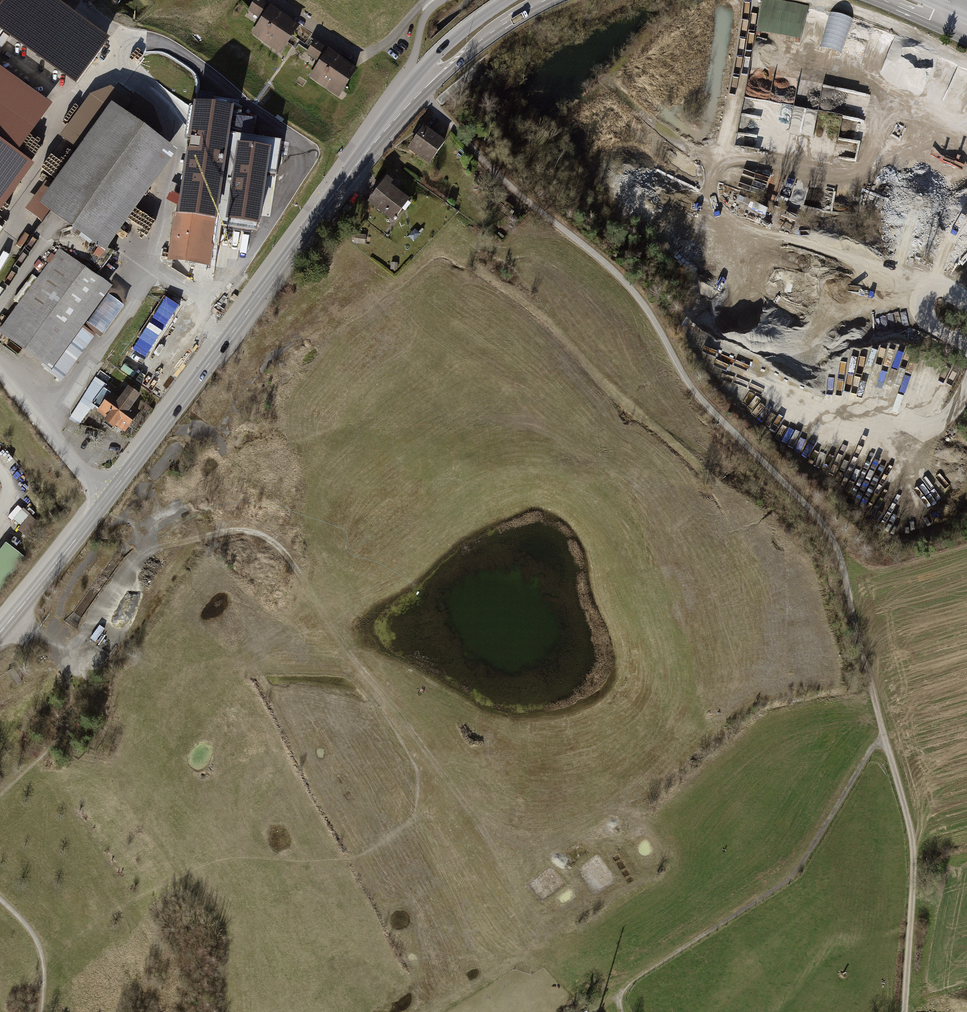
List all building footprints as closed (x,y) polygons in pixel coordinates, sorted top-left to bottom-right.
[(60,0),(3,0),(0,4),(0,27),(76,82),(110,36),(60,0)] [(301,35),(256,0),(244,16),(260,28),(252,38),(281,60),(301,35)] [(802,51),(810,4),(787,0),(763,0),(755,42),(802,51)] [(853,20),(831,14),(819,55),(841,61),(853,20)] [(356,71),(316,44),(309,54),(321,63),(311,78),(338,96),(356,71)] [(44,110),(0,79),(0,198),(27,160),(15,152),(44,110)] [(815,135),(818,111),(795,108),(797,94),(784,92),(782,104),(770,102),(766,129),(815,135)] [(233,105),(193,99),(169,260),(208,265),(212,243),(219,244),(222,225),(257,230),(265,171),(277,173),(282,138),(229,131),(233,105)] [(111,110),(42,203),(103,248),(172,155),(111,110)] [(817,115),(817,139),(841,139),(841,116),(817,115)] [(446,143),(422,127),(407,150),(431,166),(446,143)] [(413,205),(386,184),(368,207),(396,228),(413,205)] [(58,252),(0,330),(0,332),(49,368),(108,288),(58,252)] [(142,412),(111,392),(94,419),(125,439),(142,412)] [(37,524),(28,516),(15,530),(24,538),(37,524)] [(0,547),(0,586),(23,556),(4,542),(0,547)] [(11,669),(5,672),(14,686),(20,682),(11,669)]
